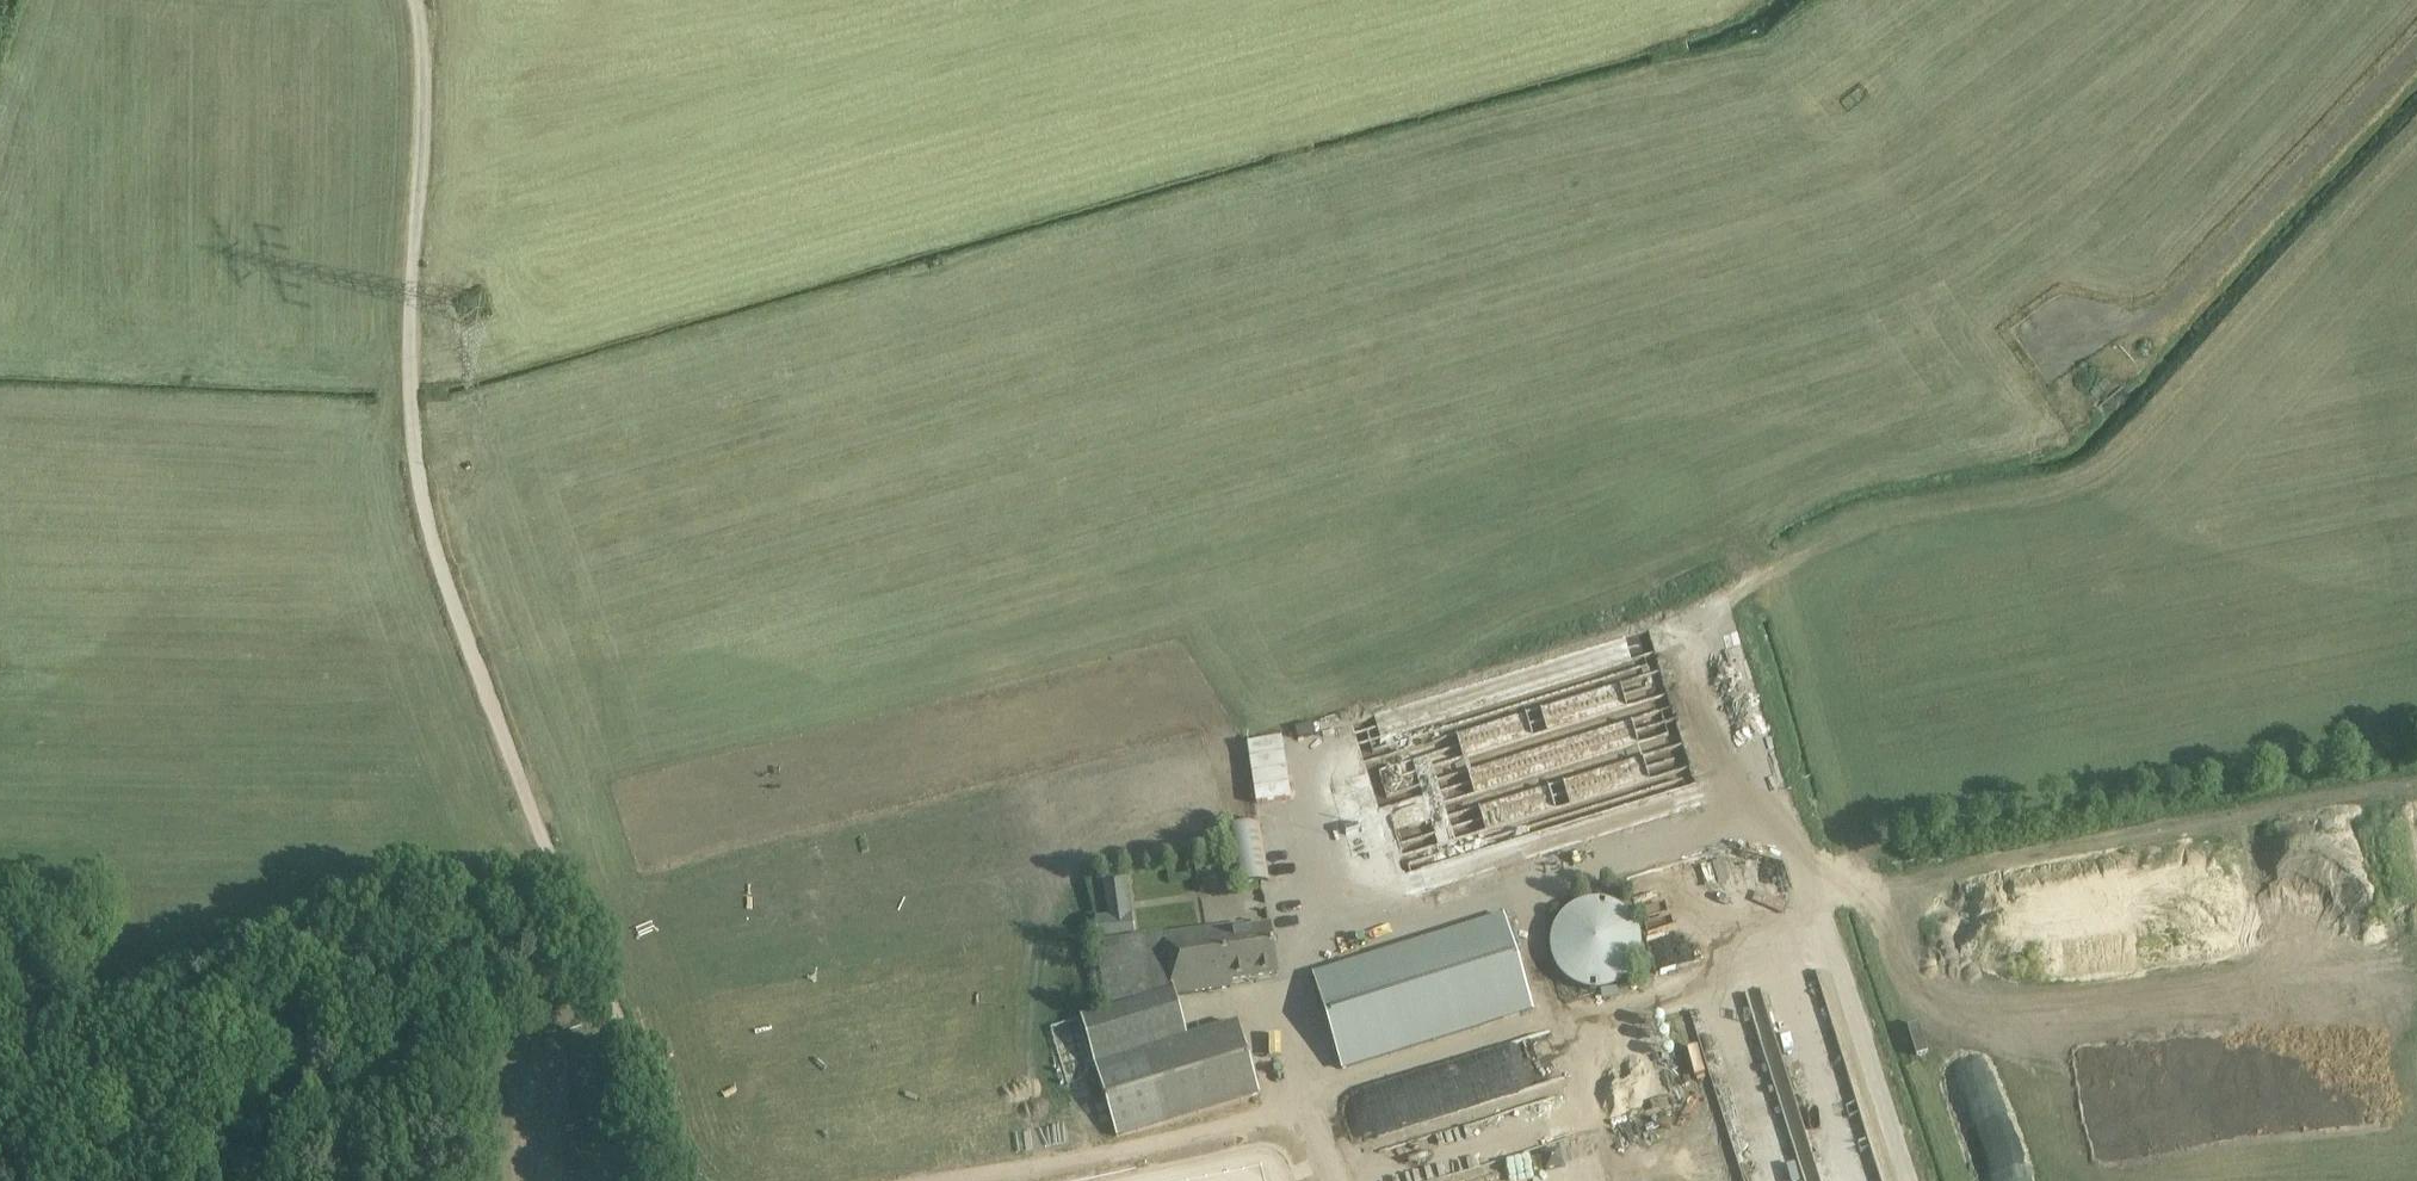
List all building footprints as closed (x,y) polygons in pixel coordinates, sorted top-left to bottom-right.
[(1389,846),(1405,898),(1703,805),(1649,629),(1351,722),(1367,773),(1330,785),(1352,858),(1389,846)] [(1261,825),(1224,831),(1234,888),(1270,882),(1261,825)] [(1729,861),(1710,864),(1713,884),(1732,881),(1729,861)] [(1602,909),(1599,909),(1595,909),(1591,910),(1587,911),(1583,912),(1580,913),(1576,915),(1573,917),(1570,920),(1567,922),(1564,925),(1562,928),(1560,932),(1558,935),(1556,939),(1555,942),(1554,946),(1554,950),(1554,954),(1554,958),(1554,962),(1555,966),(1556,969),(1558,973),(1560,977),(1562,980),(1564,983),(1567,986),(1570,988),(1573,991),(1576,993),(1580,995),(1583,996),(1587,998),(1591,998),(1595,999),(1599,999),(1602,999),(1606,998),(1610,997),(1614,996),(1618,995),(1621,993),(1624,991),(1627,988),(1630,986),(1633,983),(1635,980),(1637,977),(1639,973),(1641,969),(1642,966),(1643,962),(1643,958),(1644,954),(1643,950),(1643,946),(1642,942),(1641,939),(1639,935),(1637,932),(1635,928),(1633,925),(1630,922),(1627,920),(1624,917),(1621,915),(1618,913),(1614,912),(1610,911),(1606,910),(1602,909)] [(1101,921),(1104,942),(1131,938),(1127,917),(1101,921)] [(1314,976),(1343,1070),(1534,1012),(1505,918),(1314,976)] [(1107,1012),(1176,996),(1232,988),(1230,981),(1278,974),(1271,926),(1245,930),(1244,924),(1097,946),(1107,1012)] [(1107,1012),(1082,1020),(1096,1067),(1117,1138),(1260,1096),(1239,1025),(1188,1040),(1176,996),(1107,1012)] [(1712,1171),(1703,1127),(1688,1130),(1685,1116),(1694,1114),(1689,1086),(1660,1092),(1678,1178),(1712,1171)]
